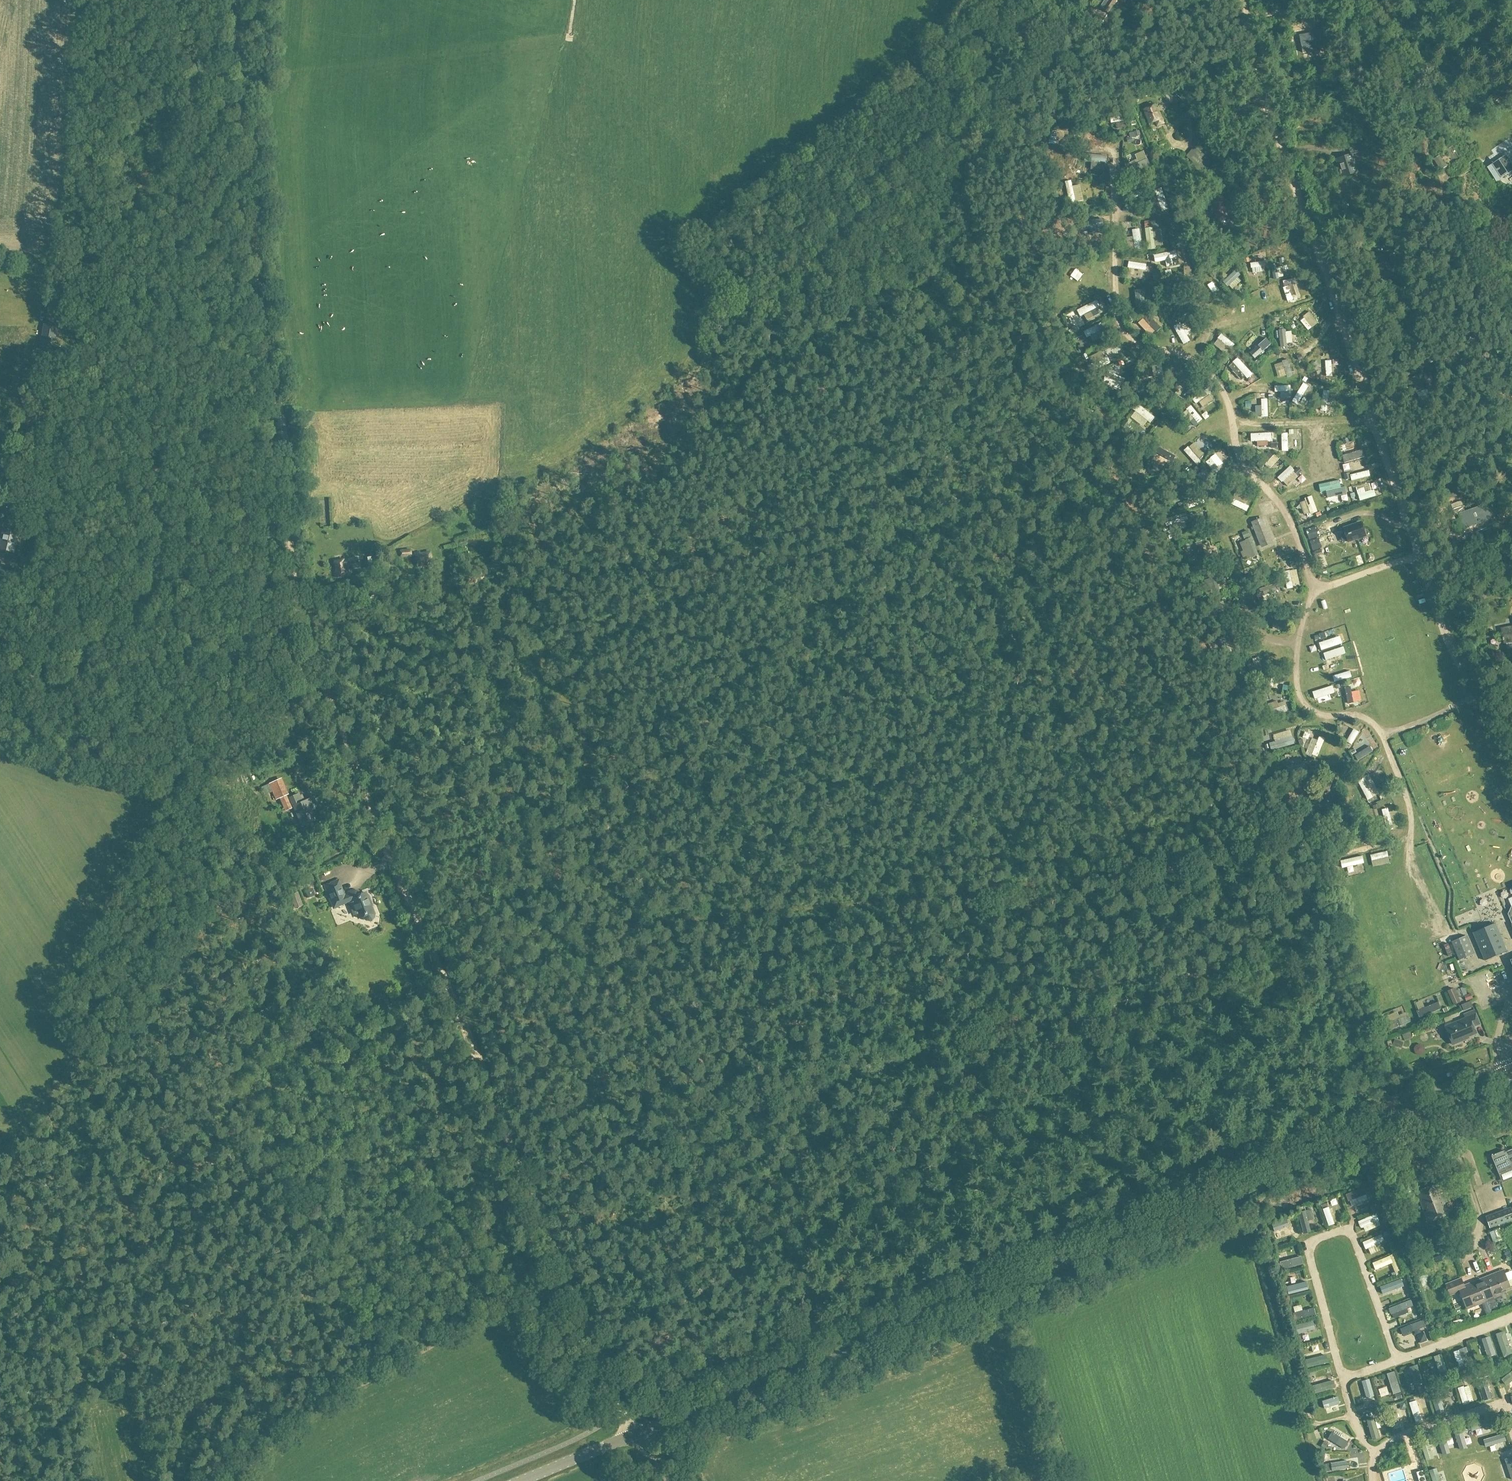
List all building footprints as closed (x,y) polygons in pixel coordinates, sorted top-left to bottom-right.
[(1090,22),(1102,30),(1121,1),(1141,14),(1147,5),(1139,0),(1105,0),(1090,22)] [(1046,23),(1039,35),(1044,38),(1051,27),(1046,23)] [(1314,31),(1299,34),(1302,48),(1303,52),(1304,52),(1304,51),(1313,49),(1314,53),(1320,51),(1318,41),(1324,39),(1322,27),(1314,29),(1314,31)] [(1185,87),(1176,95),(1182,101),(1191,94),(1185,87)] [(1155,106),(1145,110),(1150,123),(1156,121),(1157,125),(1163,123),(1159,111),(1158,112),(1155,106)] [(1125,115),(1110,117),(1111,123),(1115,122),(1116,129),(1127,127),(1125,115)] [(1141,135),(1139,130),(1129,132),(1130,136),(1126,137),(1128,142),(1133,141),(1132,137),(1141,135)] [(1351,154),(1336,158),(1342,177),(1359,172),(1353,154),(1363,151),(1361,145),(1349,149),(1351,154)] [(1197,176),(1210,159),(1202,153),(1194,147),(1186,156),(1193,162),(1188,169),(1197,176)] [(1216,153),(1212,158),(1215,161),(1220,156),(1216,153)] [(1489,167),(1496,179),(1511,169),(1511,166),(1506,156),(1489,167)] [(1223,165),(1202,172),(1205,180),(1225,174),(1223,165)] [(1167,208),(1160,189),(1154,191),(1155,191),(1146,194),(1153,213),(1167,208)] [(1223,196),(1211,199),(1215,218),(1227,216),(1223,196)] [(1163,254),(1171,254),(1170,241),(1162,241),(1163,254)] [(1179,273),(1179,268),(1186,267),(1185,260),(1167,261),(1168,270),(1173,270),(1173,273),(1179,273)] [(1231,287),(1236,295),(1247,289),(1243,281),(1231,287)] [(1085,319),(1089,325),(1107,314),(1104,308),(1085,319)] [(1234,310),(1230,314),(1236,321),(1240,317),(1234,310)] [(1151,325),(1163,338),(1167,334),(1156,321),(1151,325)] [(1080,333),(1086,331),(1084,324),(1078,325),(1080,333)] [(1158,342),(1162,337),(1150,327),(1146,331),(1158,342)] [(1191,329),(1182,334),(1191,352),(1200,347),(1191,329)] [(1120,362),(1123,369),(1133,364),(1130,357),(1120,362)] [(1418,362),(1420,368),(1422,374),(1410,379),(1417,393),(1419,399),(1429,394),(1427,388),(1434,385),(1428,371),(1432,369),(1429,364),(1431,363),(1429,357),(1418,362)] [(1196,403),(1202,397),(1197,391),(1191,397),(1196,403)] [(1204,404),(1213,415),(1221,408),(1218,405),(1221,402),(1216,395),(1204,404)] [(1376,443),(1368,445),(1373,464),(1381,462),(1376,443)] [(1356,447),(1346,449),(1347,455),(1357,453),(1356,447)] [(1191,457),(1197,463),(1201,460),(1196,453),(1191,457)] [(1218,464),(1213,467),(1218,476),(1222,473),(1218,464)] [(21,486),(17,477),(15,478),(12,472),(7,474),(9,480),(8,481),(12,490),(21,486)] [(1288,486),(1297,476),(1293,473),(1284,482),(1288,486)] [(1359,477),(1360,485),(1369,484),(1368,476),(1359,477)] [(1321,492),(1340,487),(1341,487),(1339,480),(1319,484),(1321,492)] [(1378,494),(1363,496),(1364,503),(1379,501),(1378,494)] [(1459,507),(1454,508),(1456,515),(1460,514),(1464,528),(1492,520),(1487,505),(1461,513),(1459,507)] [(1243,514),(1253,517),(1256,510),(1245,507),(1243,514)] [(1263,520),(1252,524),(1261,546),(1272,542),(1263,520)] [(1195,521),(1183,524),(1187,539),(1199,535),(1195,521)] [(1361,523),(1344,528),(1339,529),(1343,542),(1348,540),(1349,542),(1365,536),(1361,523)] [(1258,554),(1251,537),(1247,528),(1241,530),(1245,540),(1240,543),(1243,551),(1241,552),(1244,560),(1252,556),(1252,557),(1258,554)] [(4,529),(0,545),(0,548),(13,551),(18,533),(4,529)] [(1328,549),(1338,546),(1333,533),(1324,536),(1328,549)] [(1319,538),(1311,540),(1314,550),(1322,547),(1319,538)] [(420,552),(415,553),(417,566),(422,564),(422,563),(431,561),(429,552),(420,554),(420,552)] [(356,557),(342,560),(333,562),(336,572),(334,572),(335,578),(348,575),(347,570),(358,567),(356,557)] [(1302,572),(1289,575),(1292,587),(1304,584),(1302,572)] [(1216,577),(1204,580),(1209,597),(1221,594),(1216,577)] [(1501,628),(1504,643),(1511,642),(1511,626),(1501,628)] [(1332,653),(1333,645),(1314,644),(1313,652),(1332,653)] [(1333,703),(1342,699),(1336,687),(1328,691),(1333,703)] [(1320,754),(1326,757),(1331,743),(1325,741),(1320,754)] [(1372,802),(1384,798),(1375,777),(1363,782),(1372,802)] [(277,799),(287,794),(284,788),(273,793),(277,799)] [(299,794),(291,798),(302,826),(309,823),(308,822),(315,820),(310,808),(314,806),(311,799),(302,803),(299,794)] [(285,810),(292,808),(290,802),(283,804),(285,810)] [(1392,811),(1387,812),(1392,831),(1397,830),(1392,811)] [(1393,856),(1377,859),(1378,865),(1394,861),(1393,856)] [(1346,876),(1365,872),(1363,863),(1344,867),(1346,876)] [(302,885),(314,880),(312,873),(299,878),(302,885)] [(338,881),(326,885),(334,907),(346,902),(346,901),(351,899),(353,902),(351,906),(353,912),(357,913),(359,918),(364,916),(365,917),(367,919),(369,919),(372,918),(373,916),(374,914),(373,912),(371,906),(372,905),(369,896),(367,897),(365,892),(361,894),(361,892),(359,892),(355,893),(354,891),(349,893),(350,894),(344,897),(338,881)] [(312,896),(315,903),(322,900),(319,893),(312,896)] [(1507,951),(1495,924),(1473,933),(1484,961),(1507,951)] [(1474,953),(1467,935),(1452,941),(1459,960),(1474,953)] [(1375,961),(1372,954),(1376,953),(1372,941),(1362,944),(1369,963),(1375,961)] [(1511,993),(1511,977),(1503,981),(1508,994),(1511,993)] [(1448,991),(1454,1005),(1461,1002),(1455,988),(1448,991)] [(1471,993),(1464,995),(1466,1001),(1473,998),(1471,993)] [(1464,1010),(1473,1006),(1471,1001),(1462,1005),(1464,1010)] [(1465,1039),(1464,1038),(1476,1033),(1474,1027),(1480,1024),(1475,1011),(1464,1015),(1465,1019),(1446,1026),(1453,1044),(1465,1039)] [(1410,1031),(1402,1034),(1405,1040),(1412,1037),(1415,1036),(1414,1032),(1410,1033),(1410,1031)] [(1402,1043),(1395,1039),(1393,1044),(1400,1048),(1402,1043)] [(1492,1155),(1499,1174),(1506,1171),(1506,1170),(1511,1168),(1511,1149),(1505,1152),(1504,1150),(1492,1155)] [(1438,1184),(1423,1190),(1429,1205),(1435,1203),(1437,1209),(1440,1208),(1444,1217),(1449,1215),(1438,1184)] [(1429,1205),(1423,1190),(1417,1192),(1428,1223),(1444,1217),(1440,1208),(1437,1209),(1435,1203),(1429,1205)] [(1511,1219),(1511,1210),(1511,1207),(1486,1216),(1490,1227),(1511,1219)] [(1333,1208),(1327,1210),(1333,1229),(1339,1227),(1333,1208)] [(1378,1228),(1377,1223),(1383,1222),(1382,1217),(1363,1221),(1365,1231),(1378,1228)] [(1276,1235),(1294,1232),(1293,1223),(1275,1226),(1276,1235)] [(1489,1232),(1494,1243),(1504,1239),(1500,1228),(1489,1232)] [(1499,1291),(1507,1288),(1510,1287),(1503,1271),(1493,1275),(1493,1274),(1481,1278),(1486,1290),(1490,1289),(1488,1285),(1494,1283),(1495,1286),(1497,1286),(1499,1291)] [(1487,1301),(1479,1279),(1464,1285),(1461,1278),(1446,1284),(1450,1295),(1460,1291),(1467,1309),(1487,1301)] [(1479,1279),(1487,1301),(1488,1301),(1491,1309),(1498,1306),(1495,1297),(1499,1296),(1497,1292),(1499,1291),(1497,1286),(1495,1286),(1494,1283),(1488,1285),(1490,1289),(1486,1290),(1481,1278),(1479,1279)] [(1311,1282),(1300,1286),(1299,1283),(1289,1286),(1292,1296),(1314,1289),(1311,1282)] [(1387,1296),(1400,1294),(1399,1287),(1407,1286),(1406,1283),(1385,1286),(1387,1296)] [(1417,1301),(1394,1310),(1398,1318),(1420,1309),(1417,1301)] [(1317,1307),(1302,1311),(1304,1318),(1298,1320),(1298,1321),(1319,1316),(1317,1307)] [(1494,1340),(1488,1341),(1493,1361),(1499,1360),(1494,1340)] [(1456,1387),(1465,1384),(1463,1378),(1457,1380),(1457,1378),(1453,1379),(1456,1387)] [(1337,1380),(1317,1385),(1319,1395),(1340,1391),(1337,1380)] [(1492,1381),(1485,1383),(1487,1394),(1494,1393),(1492,1381)] [(1469,1409),(1474,1407),(1468,1388),(1462,1390),(1469,1409)] [(1444,1397),(1437,1400),(1441,1413),(1449,1411),(1444,1397)] [(1395,1414),(1400,1433),(1406,1432),(1402,1412),(1395,1414)] [(1383,1422),(1372,1426),(1377,1439),(1384,1437),(1381,1430),(1385,1428),(1383,1422)] [(1453,1446),(1463,1443),(1459,1432),(1449,1435),(1453,1446)] [(1338,1433),(1332,1443),(1348,1453),(1355,1443),(1338,1433)] [(1336,1475),(1357,1473),(1356,1463),(1334,1465),(1336,1475)] [(1443,1466),(1433,1466),(1434,1476),(1443,1476),(1443,1466)]
